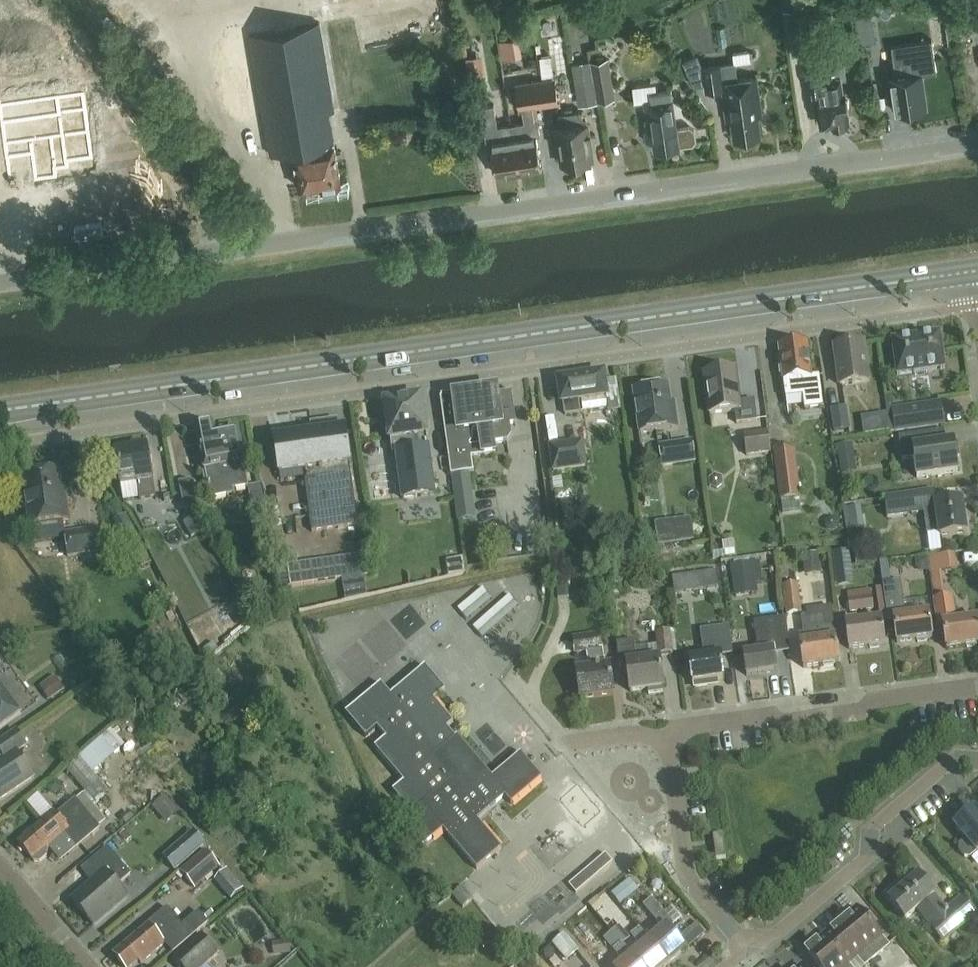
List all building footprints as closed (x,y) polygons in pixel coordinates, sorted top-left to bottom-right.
[(887,12),(872,16),(877,37),(892,32),(887,12)] [(300,187),(342,180),(334,137),(340,136),(321,23),(250,35),(252,51),(221,56),(230,108),(261,103),(270,153),(294,149),(300,187)] [(921,74),(937,72),(933,39),(892,45),(895,66),(892,66),(894,77),(891,77),(896,112),(926,107),(921,74)] [(754,51),(736,53),(737,64),(755,63),(754,51)] [(756,108),(761,107),(756,77),(737,79),(735,63),(704,67),(699,55),(684,62),(694,85),(706,83),(707,90),(723,88),(727,120),(732,119),(735,138),(759,134),(759,131),(763,130),(761,120),(757,119),(756,108)] [(591,60),(598,102),(615,100),(608,58),(591,60)] [(598,102),(591,60),(572,63),(579,105),(598,102)] [(843,124),(845,122),(849,121),(847,110),(848,110),(848,105),(849,103),(848,97),(846,96),(845,91),(843,92),(842,80),(847,79),(844,63),(808,68),(811,88),(814,88),(818,112),(819,111),(821,125),(831,123),(831,124),(835,124),(837,125),(843,124)] [(558,103),(555,78),(517,83),(521,109),(524,109),(526,121),(498,126),(494,103),(482,105),(485,128),(489,155),(493,155),(496,174),(541,167),(536,134),(540,134),(538,120),(537,120),(535,106),(558,103)] [(690,127),(677,129),(672,90),(651,93),(652,100),(645,101),(649,130),(645,131),(646,141),(653,140),(654,150),(679,147),(679,146),(692,144),(696,140),(694,130),(690,127)] [(58,117),(1,125),(6,161),(32,157),(35,183),(56,180),(55,172),(67,170),(67,164),(92,161),(83,96),(56,100),(58,117)] [(591,147),(593,146),(591,132),(589,133),(587,122),(584,122),(582,110),(559,114),(560,127),(557,128),(562,164),(592,159),(591,147)] [(940,333),(892,339),(897,374),(915,371),(915,374),(927,372),(926,370),(945,367),(940,333)] [(783,376),(785,393),(786,399),(803,396),(805,409),(823,406),(822,397),(818,376),(811,377),(806,344),(779,348),(782,367),(779,368),(780,376),(783,376)] [(867,382),(862,344),(834,348),(840,386),(867,382)] [(735,424),(756,421),(753,401),(739,403),(735,370),(704,374),(709,414),(734,411),(735,424)] [(578,400),(606,396),(603,375),(559,381),(562,402),(563,402),(565,414),(579,412),(578,400)] [(640,433),(677,427),(675,412),(671,413),(667,386),(633,391),(640,433)] [(481,456),(482,456),(494,454),(493,443),(506,441),(511,436),(510,425),(515,425),(515,426),(516,426),(511,391),(510,391),(510,392),(496,394),(496,390),(492,391),(490,388),(482,389),(480,393),(453,396),(453,399),(441,401),(441,398),(440,398),(451,475),(453,474),(467,473),(472,472),(470,457),(481,456)] [(434,494),(420,398),(399,401),(398,399),(391,400),(391,402),(384,403),(387,427),(385,427),(386,433),(388,433),(389,441),(390,440),(392,454),(396,453),(402,498),(434,494)] [(892,409),(895,431),(943,424),(940,402),(892,409)] [(847,407),(832,410),(835,433),(851,430),(847,407)] [(310,427),(311,433),(273,440),(278,474),(305,469),(306,479),(305,480),(313,531),(359,523),(348,464),(350,463),(344,430),(338,431),(336,422),(310,427)] [(232,490),(247,487),(242,463),(244,463),(238,430),(215,434),(213,426),(195,430),(203,470),(204,470),(210,499),(233,495),(232,490)] [(746,455),(770,452),(767,430),(743,433),(746,455)] [(928,446),(926,432),(898,436),(902,459),(914,458),(917,477),(957,472),(956,458),(959,457),(957,444),(954,444),(953,442),(928,446)] [(581,441),(549,446),(553,470),(584,466),(581,441)] [(662,466),(695,462),(692,441),(659,446),(662,466)] [(853,443),(837,445),(839,462),(855,460),(853,443)] [(139,498),(154,496),(146,447),(115,453),(118,472),(115,472),(117,482),(119,482),(119,485),(136,482),(139,498)] [(789,466),(776,468),(781,499),(800,496),(797,477),(791,478),(789,466)] [(30,526),(68,521),(65,502),(62,503),(57,470),(22,475),(30,526)] [(467,473),(453,474),(459,520),(473,518),(467,473)] [(557,479),(561,499),(570,497),(566,477),(557,479)] [(192,482),(176,485),(181,511),(197,508),(192,482)] [(916,513),(913,493),(885,497),(887,517),(916,513)] [(577,516),(575,499),(559,501),(562,518),(577,516)] [(935,509),(923,510),(927,534),(940,533),(940,536),(966,533),(962,501),(935,504),(935,509)] [(125,515),(115,520),(127,543),(137,537),(125,515)] [(270,532),(267,517),(254,520),(256,535),(270,532)] [(68,556),(101,550),(97,528),(65,533),(68,556)] [(964,568),(961,552),(931,557),(938,592),(949,590),(945,571),(964,568)] [(805,576),(821,574),(819,553),(803,555),(805,576)] [(289,566),(292,586),(371,574),(368,555),(289,566)] [(733,586),(762,583),(759,561),(730,565),(733,586)] [(715,569),(672,575),(674,591),(717,585),(715,569)] [(558,598),(569,596),(567,575),(555,576),(558,598)] [(932,636),(928,612),(905,615),(900,580),(882,583),(887,619),(893,618),(897,642),(917,639),(918,641),(927,639),(927,637),(932,636)] [(795,584),(781,586),(786,615),(799,613),(795,584)] [(470,617),(494,598),(486,588),(462,607),(470,617)] [(487,637),(521,605),(511,595),(478,627),(487,637)] [(849,613),(874,609),(872,595),(848,598),(849,613)] [(977,618),(955,621),(951,597),(933,599),(937,625),(942,624),(945,648),(966,645),(966,647),(976,646),(976,644),(977,643),(977,622),(977,618)] [(833,663),(839,662),(830,607),(804,611),(805,617),(800,618),(803,634),(798,635),(803,668),(823,665),(824,667),(834,666),(833,663)] [(419,608),(397,621),(410,641),(431,628),(419,608)] [(772,650),(788,648),(784,618),(753,622),(757,651),(743,653),(746,674),(775,670),(772,650)] [(879,646),(879,644),(884,643),(881,618),(845,624),(849,649),(869,645),(870,648),(879,646)] [(720,655),(733,653),(728,624),(700,629),(704,655),(689,657),(693,683),(694,683),(694,687),(708,685),(707,681),(724,678),(720,655)] [(658,654),(672,652),(669,630),(655,632),(658,654)] [(579,697),(613,692),(609,667),(604,668),(602,648),(597,649),(595,635),(572,638),(574,653),(586,651),(589,669),(575,671),(579,697)] [(663,687),(659,659),(649,660),(647,646),(635,647),(634,640),(616,642),(619,665),(626,664),(629,691),(647,689),(648,694),(662,692),(661,687),(663,687)] [(477,818),(490,808),(504,795),(510,802),(541,777),(520,752),(491,777),(457,735),(449,741),(441,732),(453,722),(434,699),(445,689),(425,665),(391,694),(381,682),(345,712),(365,736),(377,726),(386,737),(374,747),(403,781),(392,790),(411,813),(398,823),(419,848),(443,828),(476,868),(501,847),(477,818)] [(43,693),(53,706),(71,691),(61,679),(43,693)] [(20,712),(0,684),(0,726),(20,712)] [(33,776),(15,750),(25,744),(16,730),(0,740),(0,750),(4,756),(0,758),(1,760),(0,760),(0,798),(33,776)] [(110,732),(67,770),(94,801),(106,790),(92,775),(124,747),(110,732)] [(45,857),(45,851),(68,832),(78,844),(98,827),(74,799),(56,815),(53,811),(17,842),(33,861),(38,861),(45,857)] [(977,851),(977,852),(977,851),(977,814),(973,809),(954,825),(966,839),(960,844),(959,850),(965,856),(970,857),(977,851)] [(722,834),(712,835),(713,838),(713,843),(715,859),(725,858),(722,834)] [(116,885),(130,873),(107,847),(81,869),(92,882),(72,900),(92,924),(125,895),(116,885)] [(205,850),(180,870),(193,886),(218,865),(205,850)] [(977,914),(964,897),(948,910),(946,909),(946,910),(933,895),(934,894),(928,887),(932,883),(923,872),(908,885),(902,878),(884,894),(904,919),(918,907),(932,923),(930,924),(943,940),(967,919),(970,921),(977,914)] [(589,881),(582,873),(569,884),(576,892),(589,881)] [(629,879),(611,894),(620,904),(638,890),(629,879)] [(756,903),(767,893),(760,885),(749,895),(756,903)] [(671,906),(663,913),(651,898),(642,905),(663,929),(649,940),(668,962),(686,947),(670,928),(682,918),(671,906)] [(173,952),(191,937),(166,907),(147,923),(148,925),(113,954),(123,966),(130,966),(138,961),(140,963),(165,943),(173,952)] [(888,944),(857,907),(840,921),(871,958),(888,944)] [(194,933),(206,923),(198,912),(185,922),(194,933)] [(865,964),(871,958),(840,921),(823,935),(847,964),(848,963),(858,955),(865,964)] [(612,932),(621,943),(628,938),(618,926),(612,932)] [(642,966),(662,966),(668,962),(649,940),(638,927),(630,934),(641,947),(632,955),(642,966)] [(621,943),(612,932),(605,938),(614,949),(612,950),(623,962),(617,966),(642,966),(632,955),(621,943)] [(217,953),(200,933),(172,958),(181,966),(201,966),(217,953)] [(552,944),(564,959),(577,949),(565,934),(552,944)] [(848,963),(847,964),(823,935),(806,949),(821,966),(851,966),(848,963)] [(911,956),(906,961),(911,966),(921,966),(911,956)]
